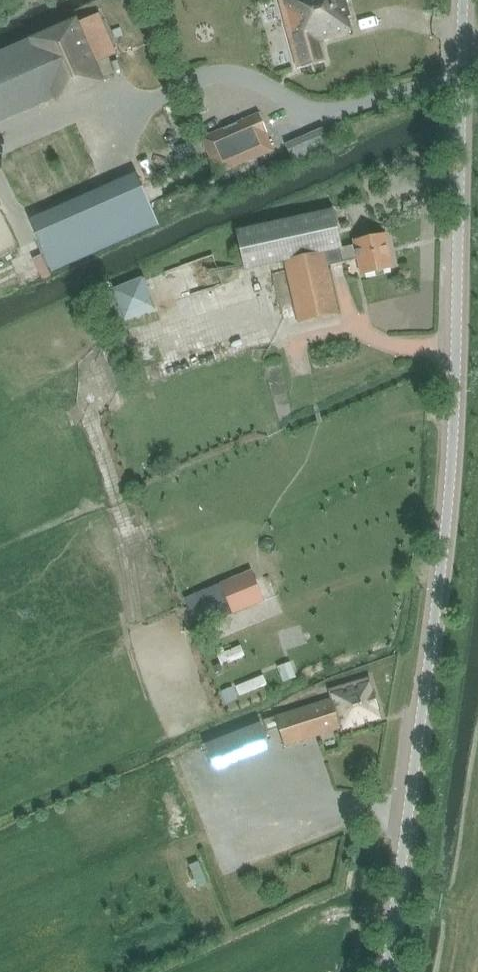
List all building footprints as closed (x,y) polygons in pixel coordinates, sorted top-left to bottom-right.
[(298,69),(302,68),(325,62),(320,41),(350,33),(347,18),(350,17),(347,3),(348,2),(347,0),(279,0),(298,69)] [(76,20),(30,40),(56,99),(58,102),(103,82),(95,64),(115,55),(97,15),(77,24),(76,20)] [(259,114),(202,139),(210,158),(211,160),(217,174),(218,175),(273,151),(265,133),(267,132),(259,114)] [(192,186),(146,203),(150,215),(196,199),(192,186)] [(245,271),(285,262),(298,324),(341,314),(329,266),(357,260),(361,276),(395,268),(388,234),(354,242),(355,246),(342,248),(334,210),(236,232),(245,271)] [(61,234),(68,256),(83,251),(76,229),(61,234)] [(48,265),(65,260),(62,250),(45,256),(48,265)] [(115,285),(125,318),(153,309),(144,277),(115,285)] [(227,300),(221,284),(211,288),(217,304),(227,300)] [(265,601),(253,572),(186,598),(198,627),(265,601)] [(278,728),(282,739),(283,739),(285,748),(342,729),(341,726),(382,714),(371,674),(328,687),(331,699),(276,717),(264,722),(267,731),(278,728)] [(237,693),(265,684),(262,675),(235,683),(237,693)] [(204,745),(215,773),(271,751),(260,723),(204,745)] [(200,861),(187,864),(193,885),(205,881),(200,861)]
